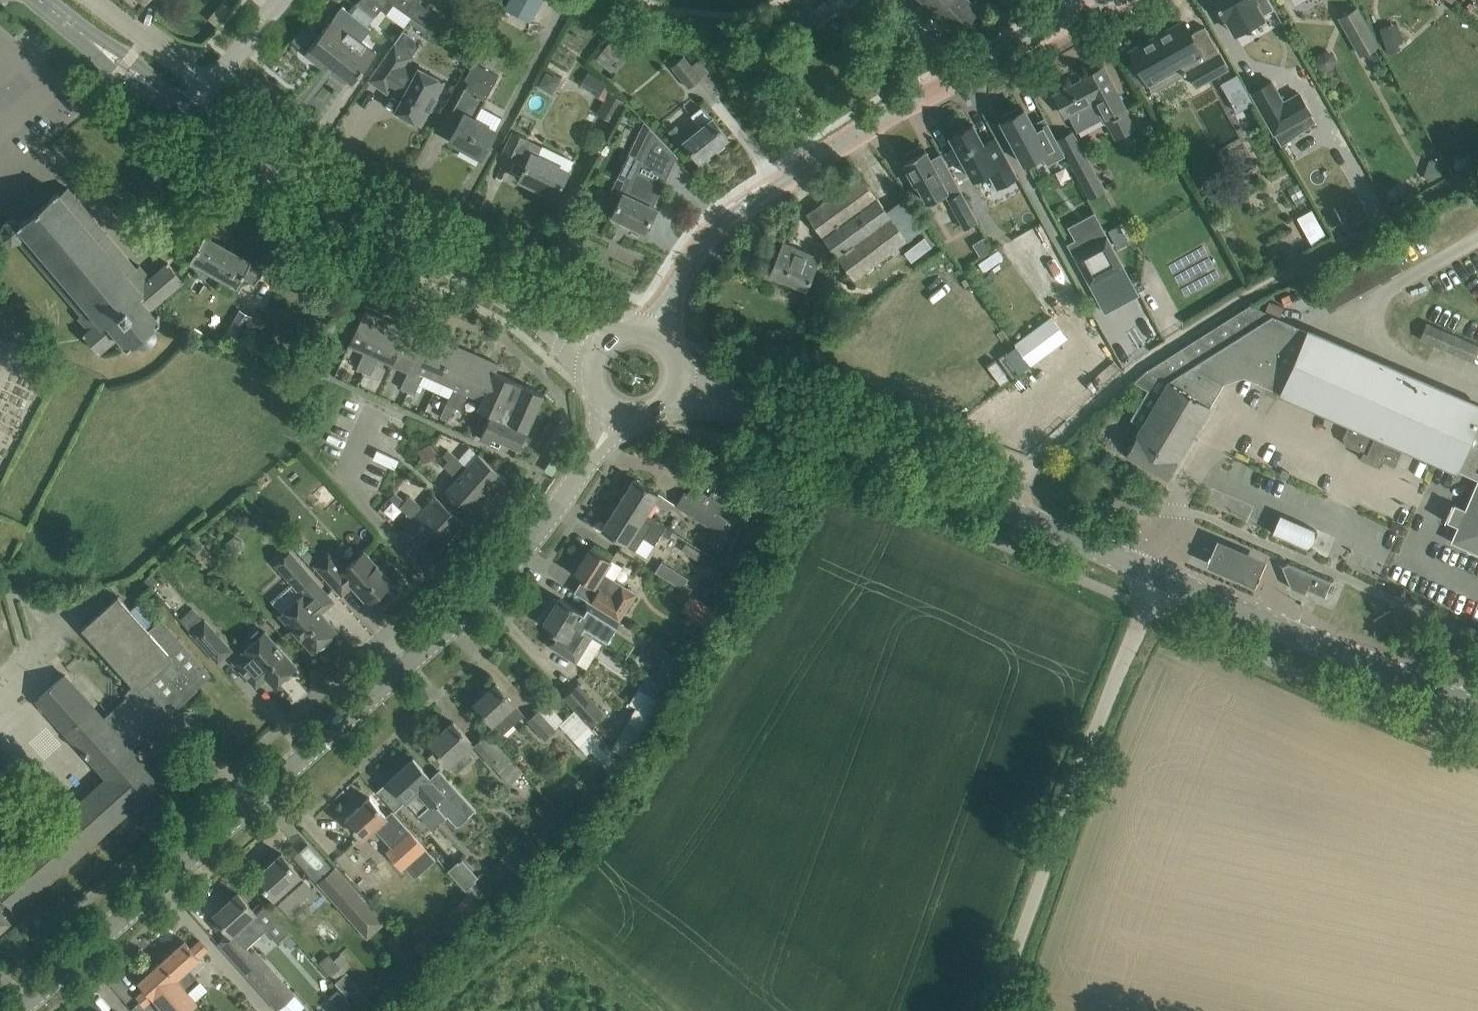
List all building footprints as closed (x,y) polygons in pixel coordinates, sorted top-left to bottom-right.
[(331,11),(340,0),(328,0),(324,5),(331,11)] [(388,1),(387,0),(359,0),(356,4),(374,18),(388,1)] [(401,11),(412,18),(425,27),(433,34),(442,22),(434,15),(435,15),(420,3),(420,2),(418,0),(416,0),(416,1),(415,0),(409,0),(401,11)] [(513,1),(527,9),(536,14),(544,0),(512,0),(513,1)] [(937,16),(954,0),(922,0),(937,16)] [(937,16),(955,34),(980,10),(970,0),(954,0),(937,16)] [(1223,16),(1225,15),(1233,30),(1262,14),(1261,12),(1273,6),(1269,0),(1215,0),(1223,16)] [(305,54),(320,66),(358,18),(342,6),(305,54)] [(856,25),(854,22),(841,7),(817,26),(832,45),(856,25)] [(1356,9),(1340,18),(1361,55),(1377,46),(1356,9)] [(370,28),(358,18),(320,66),(325,70),(329,65),(351,82),(350,84),(350,85),(376,53),(360,40),(370,28)] [(1190,34),(1183,22),(1130,52),(1152,92),(1181,75),(1181,76),(1188,72),(1196,86),(1228,68),(1204,26),(1190,34)] [(1380,28),(1387,53),(1400,50),(1398,45),(1403,43),(1397,23),(1380,28)] [(596,59),(612,72),(620,63),(621,64),(630,53),(612,38),(603,49),(604,50),(596,59)] [(407,64),(412,55),(394,42),(369,79),(387,92),(391,86),(405,93),(396,110),(406,116),(405,117),(418,125),(419,123),(421,124),(429,109),(432,110),(438,98),(435,96),(444,81),(419,68),(418,70),(407,64)] [(684,55),(671,66),(688,88),(709,72),(700,59),(692,65),(684,55)] [(464,89),(461,93),(452,111),(462,117),(450,140),(482,157),(495,132),(474,120),(485,99),(498,75),(474,62),(465,79),(470,81),(465,89),(464,89)] [(1065,116),(1068,115),(1077,132),(1104,117),(1106,121),(1126,111),(1103,67),(1082,78),(1083,80),(1054,95),(1065,116)] [(603,79),(596,75),(588,88),(596,92),(603,79)] [(1282,146),(1317,121),(1299,92),(1284,101),(1272,80),(1251,93),(1282,146)] [(609,91),(598,111),(613,120),(619,108),(624,100),(609,91)] [(1219,148),(1239,140),(1222,100),(1202,108),(1219,148)] [(728,138),(715,122),(712,119),(702,107),(692,115),(702,128),(684,142),(700,161),(728,138)] [(1005,119),(1001,121),(1024,164),(1039,156),(1047,165),(1065,155),(1047,123),(1035,130),(1032,124),(1024,109),(1019,111),(1017,108),(1003,115),(1005,119)] [(996,188),(1017,176),(996,138),(984,144),(972,124),(967,127),(964,126),(956,131),(956,133),(950,136),(973,179),(987,171),(996,188)] [(1072,131),(1057,139),(1088,198),(1103,190),(1072,131)] [(652,200),(655,201),(675,161),(671,159),(674,152),(654,133),(647,147),(645,146),(612,216),(644,231),(656,208),(649,205),(652,200)] [(513,134),(512,135),(504,153),(518,160),(520,154),(529,158),(520,178),(543,189),(545,186),(557,191),(555,195),(556,195),(567,173),(574,160),(543,145),(542,146),(528,139),(527,141),(513,134)] [(907,160),(902,162),(915,186),(918,185),(928,203),(947,193),(949,197),(948,198),(965,229),(978,222),(941,155),(931,160),(925,150),(921,152),(918,148),(905,155),(907,160)] [(906,239),(872,191),(861,175),(806,214),(852,278),(906,239)] [(130,346),(136,341),(137,342),(138,343),(140,344),(142,344),(143,345),(145,345),(148,345),(150,344),(151,344),(153,342),(154,341),(156,339),(156,337),(157,335),(157,333),(157,331),(156,329),(155,327),(155,326),(154,325),(162,319),(152,308),(183,281),(168,263),(150,278),(139,265),(136,268),(68,188),(60,194),(58,192),(21,223),(13,219),(5,222),(1,230),(4,238),(12,242),(20,240),(83,314),(79,317),(89,329),(84,333),(99,352),(120,335),(130,346)] [(1300,215),(1315,243),(1331,235),(1315,207),(1300,215)] [(1102,225),(1068,244),(1090,284),(1123,266),(1102,225)] [(820,256),(785,240),(788,233),(787,233),(769,273),(806,290),(824,249),(823,249),(820,256)] [(204,234),(190,259),(238,285),(243,276),(256,283),(266,267),(252,259),(250,261),(204,234)] [(984,238),(973,244),(980,256),(991,249),(984,238)] [(1390,252),(1317,293),(1328,314),(1401,273),(1390,252)] [(1283,307),(1268,300),(1264,310),(1278,316),(1283,307)] [(1456,469),(1477,419),(1477,405),(1250,305),(1147,370),(1134,382),(1148,390),(1131,420),(1142,426),(1126,453),(1167,478),(1223,382),(1242,375),(1349,422),(1342,437),(1345,445),(1363,452),(1360,458),(1379,466),(1381,460),(1394,466),(1403,446),(1456,469)] [(243,330),(251,316),(240,310),(226,334),(245,345),(251,335),(243,330)] [(357,369),(364,372),(387,320),(364,310),(349,345),(364,352),(357,369)] [(1051,316),(1014,343),(1030,365),(1067,338),(1051,316)] [(387,320),(364,372),(371,375),(378,358),(393,365),(409,330),(387,320)] [(1425,322),(1418,340),(1471,363),(1477,347),(1477,346),(1425,322)] [(400,388),(407,391),(430,340),(430,339),(409,330),(393,365),(408,372),(400,388)] [(430,340),(407,391),(415,395),(424,373),(439,380),(454,345),(432,335),(430,339),(430,340)] [(446,403),(453,407),(476,355),(454,345),(439,380),(454,387),(446,403)] [(468,393),(482,399),(483,400),(496,372),(499,365),(476,355),(453,407),(460,410),(468,393)] [(502,440),(519,448),(544,394),(525,385),(524,388),(512,383),(514,380),(496,372),(483,400),(482,399),(478,408),(491,414),(481,438),(499,447),(502,440)] [(1456,469),(1477,479),(1451,541),(1477,553),(1477,419),(1456,469)] [(454,454),(448,460),(491,498),(507,480),(479,454),(467,467),(454,454)] [(446,463),(443,466),(457,478),(446,491),(474,516),(491,498),(448,460),(446,463)] [(635,478),(619,503),(640,517),(641,515),(643,517),(646,513),(658,493),(635,478)] [(727,520),(716,513),(684,493),(676,505),(719,532),(727,520)] [(410,496),(405,501),(447,540),(463,521),(435,496),(423,508),(410,496)] [(431,558),(447,540),(405,501),(400,507),(413,520),(402,532),(431,558)] [(619,503),(602,529),(635,550),(643,537),(654,544),(662,533),(669,537),(670,534),(673,531),(646,513),(643,517),(641,515),(640,517),(619,503)] [(746,534),(758,541),(773,515),(761,507),(746,534)] [(1317,530),(1280,514),(1272,533),(1309,549),(1317,530)] [(1263,582),(1274,554),(1224,536),(1213,564),(1263,582)] [(637,593),(609,576),(602,572),(610,559),(591,547),(574,574),(599,590),(590,603),(605,612),(605,611),(620,620),(637,593)] [(315,565),(341,595),(352,585),(368,602),(391,581),(365,551),(344,569),(329,552),(315,565)] [(739,573),(745,563),(728,552),(722,563),(739,573)] [(665,560),(659,570),(684,587),(690,577),(665,560)] [(1307,589),(1324,596),(1331,581),(1288,563),(1281,566),(1290,588),(1304,594),(1307,589)] [(281,613),(280,614),(299,636),(312,651),(318,646),(319,648),(324,646),(327,643),(330,640),(332,637),(331,635),(336,630),(322,614),(318,609),(318,603),(327,594),(314,580),(301,565),(287,577),(291,582),(302,594),(281,613)] [(706,597),(716,588),(705,576),(695,585),(706,597)] [(9,922),(0,912),(9,904),(15,911),(135,804),(138,808),(160,787),(142,766),(144,764),(129,748),(211,675),(161,619),(148,631),(117,596),(82,627),(134,685),(126,692),(126,698),(103,718),(64,675),(37,699),(108,778),(0,875),(0,931),(9,922)] [(554,598),(548,608),(551,610),(551,611),(591,637),(605,645),(620,621),(618,620),(605,612),(590,603),(586,600),(585,601),(579,610),(559,597),(558,600),(554,598)] [(546,610),(540,620),(544,622),(542,625),(558,635),(551,646),(576,662),(591,637),(551,611),(550,612),(546,610)] [(183,623),(191,633),(218,662),(231,650),(205,620),(204,621),(195,612),(183,623)] [(243,652),(233,662),(242,672),(255,687),(257,686),(257,683),(263,677),(266,678),(273,686),(282,678),(286,678),(293,672),(293,669),(296,666),(282,651),(265,632),(243,652)] [(656,642),(641,663),(667,682),(682,661),(656,642)] [(524,714),(509,698),(496,683),(474,703),(493,723),(503,734),(515,722),(524,714)] [(598,718),(604,713),(578,684),(565,696),(604,739),(611,733),(598,718)] [(575,710),(562,722),(560,724),(587,754),(591,750),(611,773),(603,786),(608,789),(623,763),(575,710)] [(528,720),(551,744),(560,736),(537,712),(528,720)] [(627,758),(643,730),(628,721),(612,749),(627,758)] [(474,757),(465,748),(471,742),(453,722),(430,744),(447,764),(448,763),(456,773),(474,757)] [(485,736),(474,746),(502,776),(514,766),(485,736)] [(413,760),(414,759),(413,758),(387,781),(388,782),(389,782),(406,800),(405,801),(406,802),(407,801),(419,814),(439,796),(442,800),(437,806),(446,816),(448,814),(458,825),(474,810),(475,811),(476,810),(439,770),(430,778),(413,760)] [(348,821),(346,823),(351,829),(353,827),(363,838),(374,828),(392,848),(387,851),(402,868),(404,866),(424,848),(425,847),(392,810),(386,816),(370,798),(346,819),(348,821)] [(569,822),(547,799),(536,809),(558,832),(569,822)] [(319,874),(332,863),(313,840),(299,852),(319,874)] [(256,877),(269,892),(286,911),(293,919),(319,895),(300,874),(282,853),(256,877)] [(457,860),(447,869),(464,889),(475,879),(474,878),(473,879),(457,861),(458,861),(457,860)] [(383,921),(335,868),(320,881),(336,899),(340,895),(351,907),(347,911),(360,926),(361,925),(358,922),(371,910),(381,921),(379,923),(380,924),(383,921)] [(238,893),(214,914),(227,929),(229,931),(230,932),(245,949),(246,948),(260,936),(261,935),(266,930),(278,919),(276,917),(263,902),(254,911),(238,893)] [(468,896),(458,905),(465,914),(466,915),(476,905),(468,896)] [(326,949),(350,928),(334,910),(310,931),(326,949)] [(184,941),(161,961),(187,991),(200,980),(192,971),(202,963),(202,960),(200,958),(199,957),(208,949),(200,940),(191,948),(184,941)] [(136,997),(144,1006),(153,998),(154,999),(164,1010),(188,1010),(197,1002),(187,991),(161,961),(138,982),(145,989),(136,997)] [(272,977),(259,988),(278,1010),(294,995),(275,974),(272,977)] [(202,979),(192,991),(200,998),(210,986),(202,979)]
